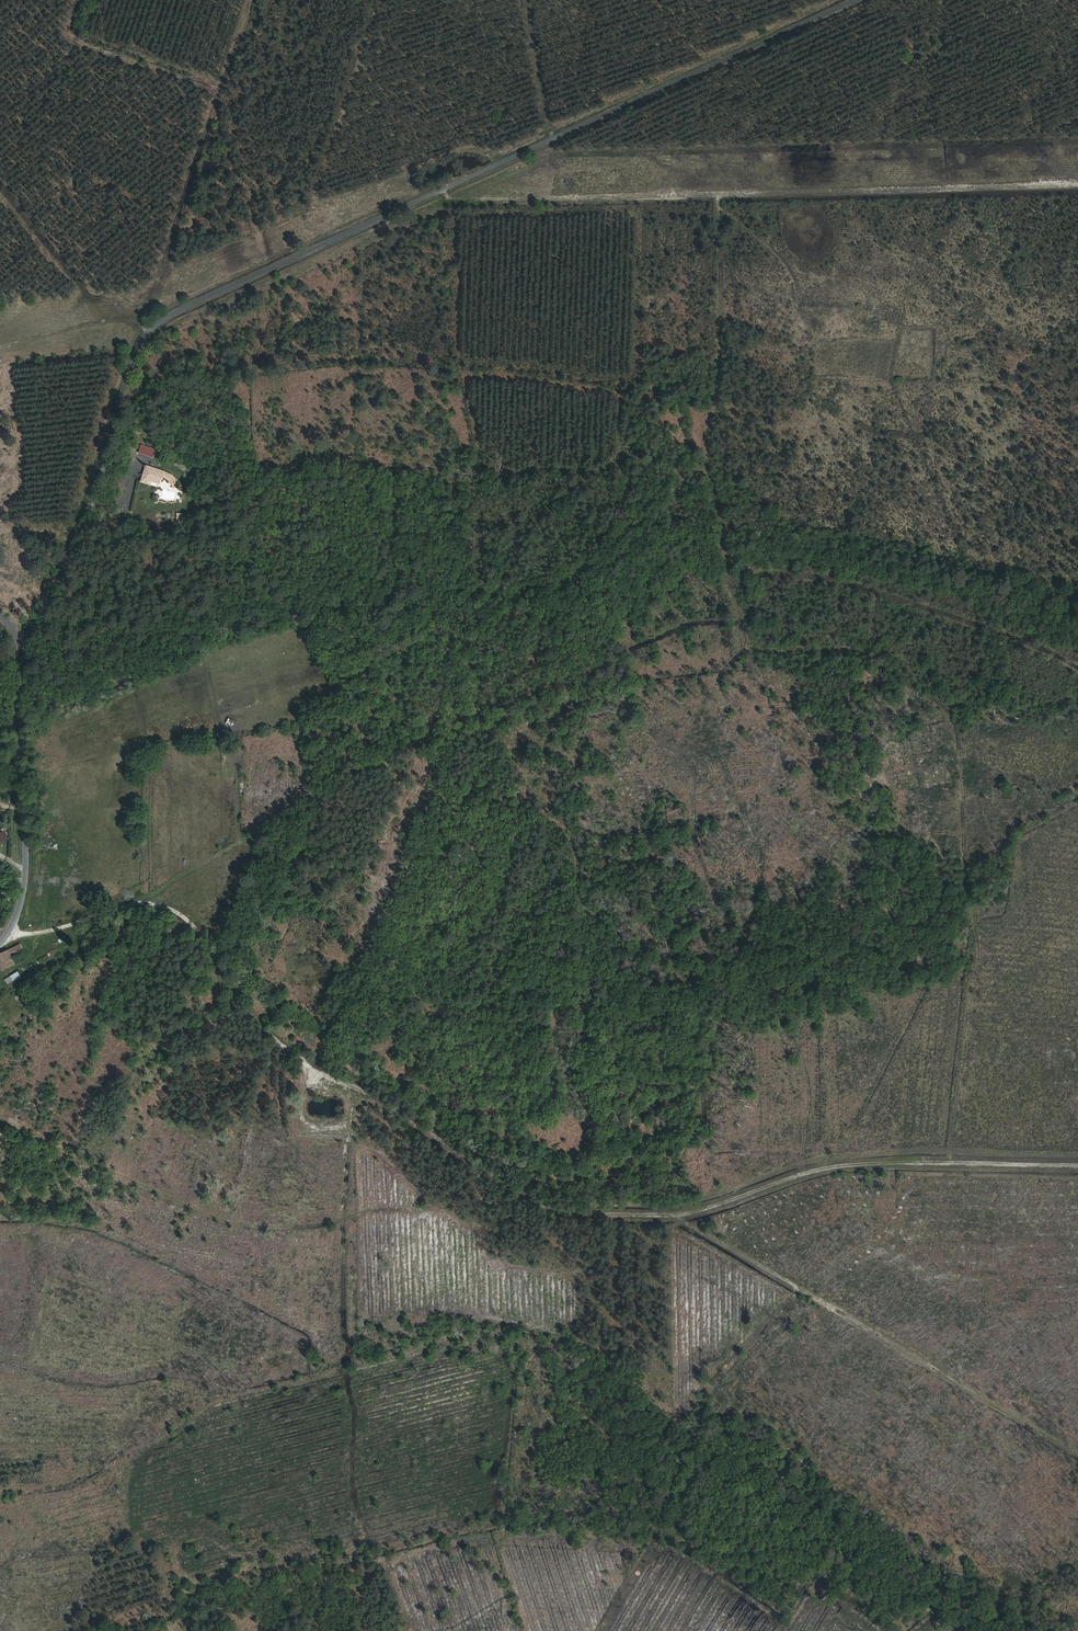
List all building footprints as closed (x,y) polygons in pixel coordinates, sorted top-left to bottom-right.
[(156,443),(153,451),(160,454),(163,446),(156,443)] [(155,462),(149,478),(156,481),(158,475),(169,480),(170,476),(177,479),(182,484),(187,478),(181,473),(173,469),(166,467),(166,468),(163,467),(164,466),(155,462)] [(0,832),(0,842),(8,839),(5,830),(0,832)] [(37,836),(37,846),(58,845),(58,836),(37,836)] [(6,968),(18,961),(13,952),(24,946),(21,941),(0,953),(0,957),(6,968)] [(18,971),(4,979),(7,986),(21,978),(18,971)]
